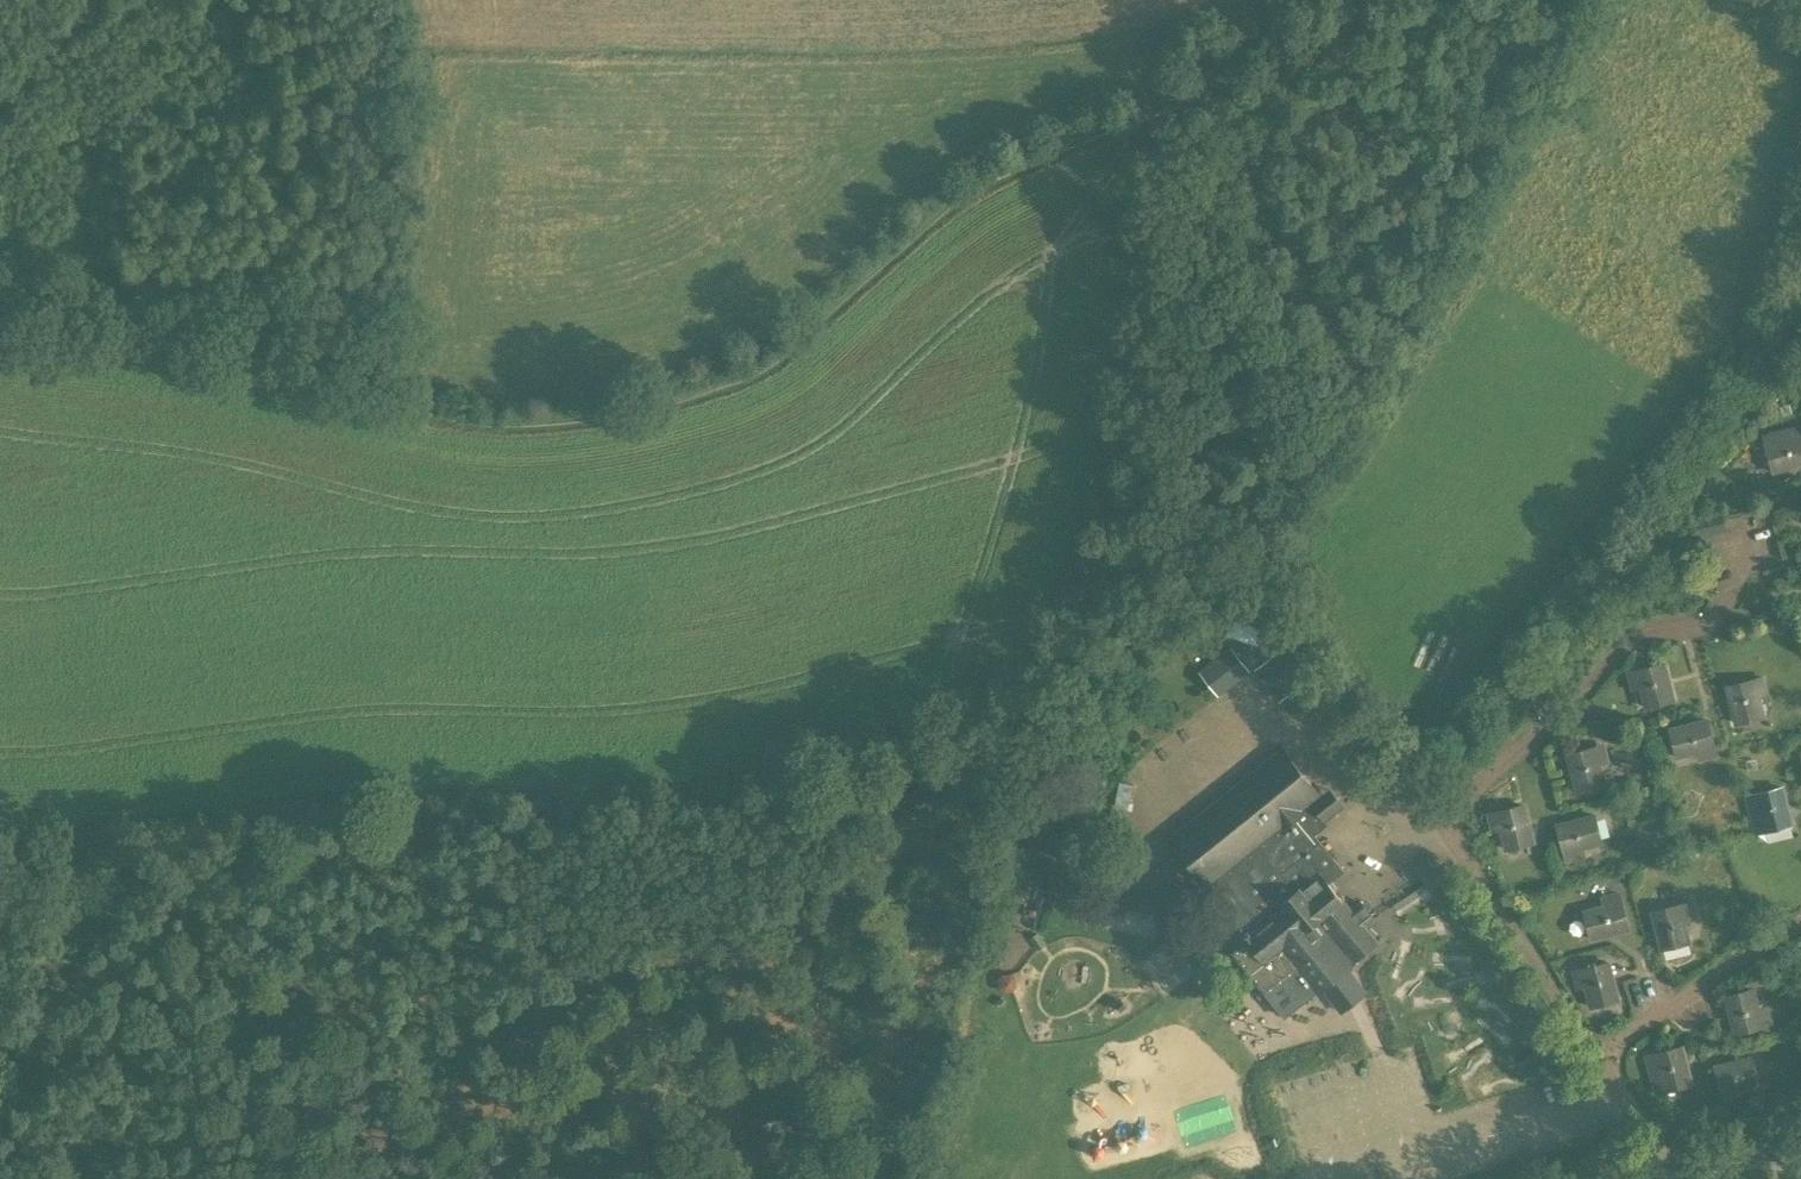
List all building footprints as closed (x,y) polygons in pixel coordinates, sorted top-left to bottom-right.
[(1800,467),(1800,425),(1761,433),(1763,443),(1771,475),(1800,467)] [(1697,540),(1729,533),(1723,511),(1693,518),(1697,540)] [(1219,695),(1250,671),(1231,646),(1200,671),(1219,695)] [(1281,650),(1255,670),(1279,701),(1305,682),(1281,650)] [(1644,710),(1676,702),(1665,661),(1626,671),(1632,692),(1638,690),(1644,710)] [(1762,699),(1770,696),(1764,676),(1724,686),(1734,727),(1767,718),(1762,699)] [(1697,762),(1718,756),(1708,718),(1667,728),(1676,760),(1696,754),(1697,762)] [(1212,734),(1237,774),(1258,761),(1233,721),(1212,734)] [(1603,766),(1610,765),(1605,743),(1564,754),(1575,795),(1607,787),(1603,766)] [(1194,893),(1237,949),(1233,951),(1249,972),(1266,993),(1284,1016),(1310,995),(1312,997),(1355,963),(1353,961),(1375,944),(1355,920),(1366,911),(1359,903),(1348,911),(1327,884),(1342,872),(1320,843),(1319,843),(1313,835),(1327,825),(1310,803),(1320,795),(1283,748),(1169,837),(1206,884),(1194,893)] [(1762,834),(1794,826),(1784,785),(1744,795),(1749,816),(1758,813),(1762,834)] [(1504,852),(1536,844),(1525,802),(1486,813),(1490,834),(1499,832),(1504,852)] [(1584,850),(1603,846),(1596,813),(1554,824),(1565,864),(1585,858),(1584,850)] [(1590,943),(1631,931),(1622,891),(1600,896),(1602,904),(1582,910),(1590,943)] [(1687,923),(1695,922),(1690,901),(1649,911),(1660,952),(1692,944),(1687,923)] [(1587,1009),(1621,1001),(1611,960),(1570,970),(1574,990),(1584,989),(1587,1009)] [(1734,1036),(1773,1026),(1768,1005),(1761,1007),(1755,987),(1722,995),(1734,1036)] [(1692,1083),(1682,1047),(1646,1056),(1656,1093),(1657,1093),(1657,1092),(1692,1083)] [(1742,1093),(1762,1087),(1753,1055),(1712,1066),(1723,1106),(1744,1101),(1742,1093)]
